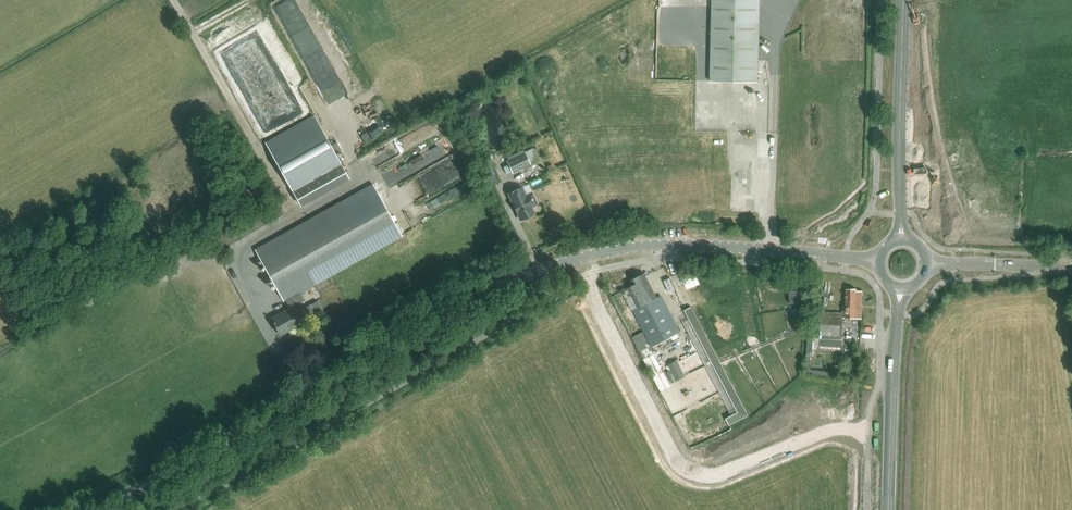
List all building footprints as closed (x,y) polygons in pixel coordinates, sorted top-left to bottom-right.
[(276,4),(285,23),(305,13),(299,0),(284,0),(276,4)] [(710,81),(758,82),(760,0),(712,0),(710,81)] [(526,81),(526,72),(514,71),(514,81),(526,81)] [(348,176),(314,116),(266,143),(300,203),(348,176)] [(371,124),(375,133),(384,129),(379,117),(371,120),(373,123),(371,124)] [(400,152),(441,128),(437,120),(396,144),(400,152)] [(370,140),(366,132),(362,134),(366,142),(370,140)] [(530,162),(525,152),(507,160),(511,171),(530,162)] [(426,168),(432,165),(426,153),(388,171),(387,169),(384,171),(392,187),(420,174),(417,167),(424,164),(426,168)] [(537,204),(532,193),(528,184),(508,193),(520,220),(523,218),(525,219),(530,217),(531,215),(534,213),(531,207),(537,204)] [(290,308),(271,318),(280,334),(307,320),(298,303),(304,300),(299,292),(403,234),(392,214),(365,229),(347,198),(255,250),(284,301),(285,300),(290,308)] [(656,298),(657,297),(645,273),(631,279),(633,285),(628,288),(655,344),(679,332),(672,318),(667,321),(656,298)] [(682,278),(685,284),(697,279),(694,273),(682,278)] [(842,348),(843,318),(861,318),(862,291),(856,291),(856,289),(846,289),(846,307),(842,307),(842,313),(821,312),(819,348),(842,348)] [(312,305),(304,310),(309,318),(317,314),(312,305)] [(691,306),(684,310),(689,320),(683,322),(732,415),(726,419),(729,425),(747,415),(691,306)] [(348,329),(343,321),(335,326),(339,334),(348,329)] [(811,357),(815,336),(809,336),(805,356),(811,357)] [(671,386),(650,344),(648,345),(646,342),(637,347),(660,391),(671,386)] [(860,361),(850,360),(849,376),(860,376),(860,361)] [(685,377),(678,361),(669,365),(671,370),(668,372),(673,383),(685,377)] [(842,366),(835,366),(834,375),(842,376),(842,366)] [(751,382),(743,385),(752,404),(760,401),(751,382)]
